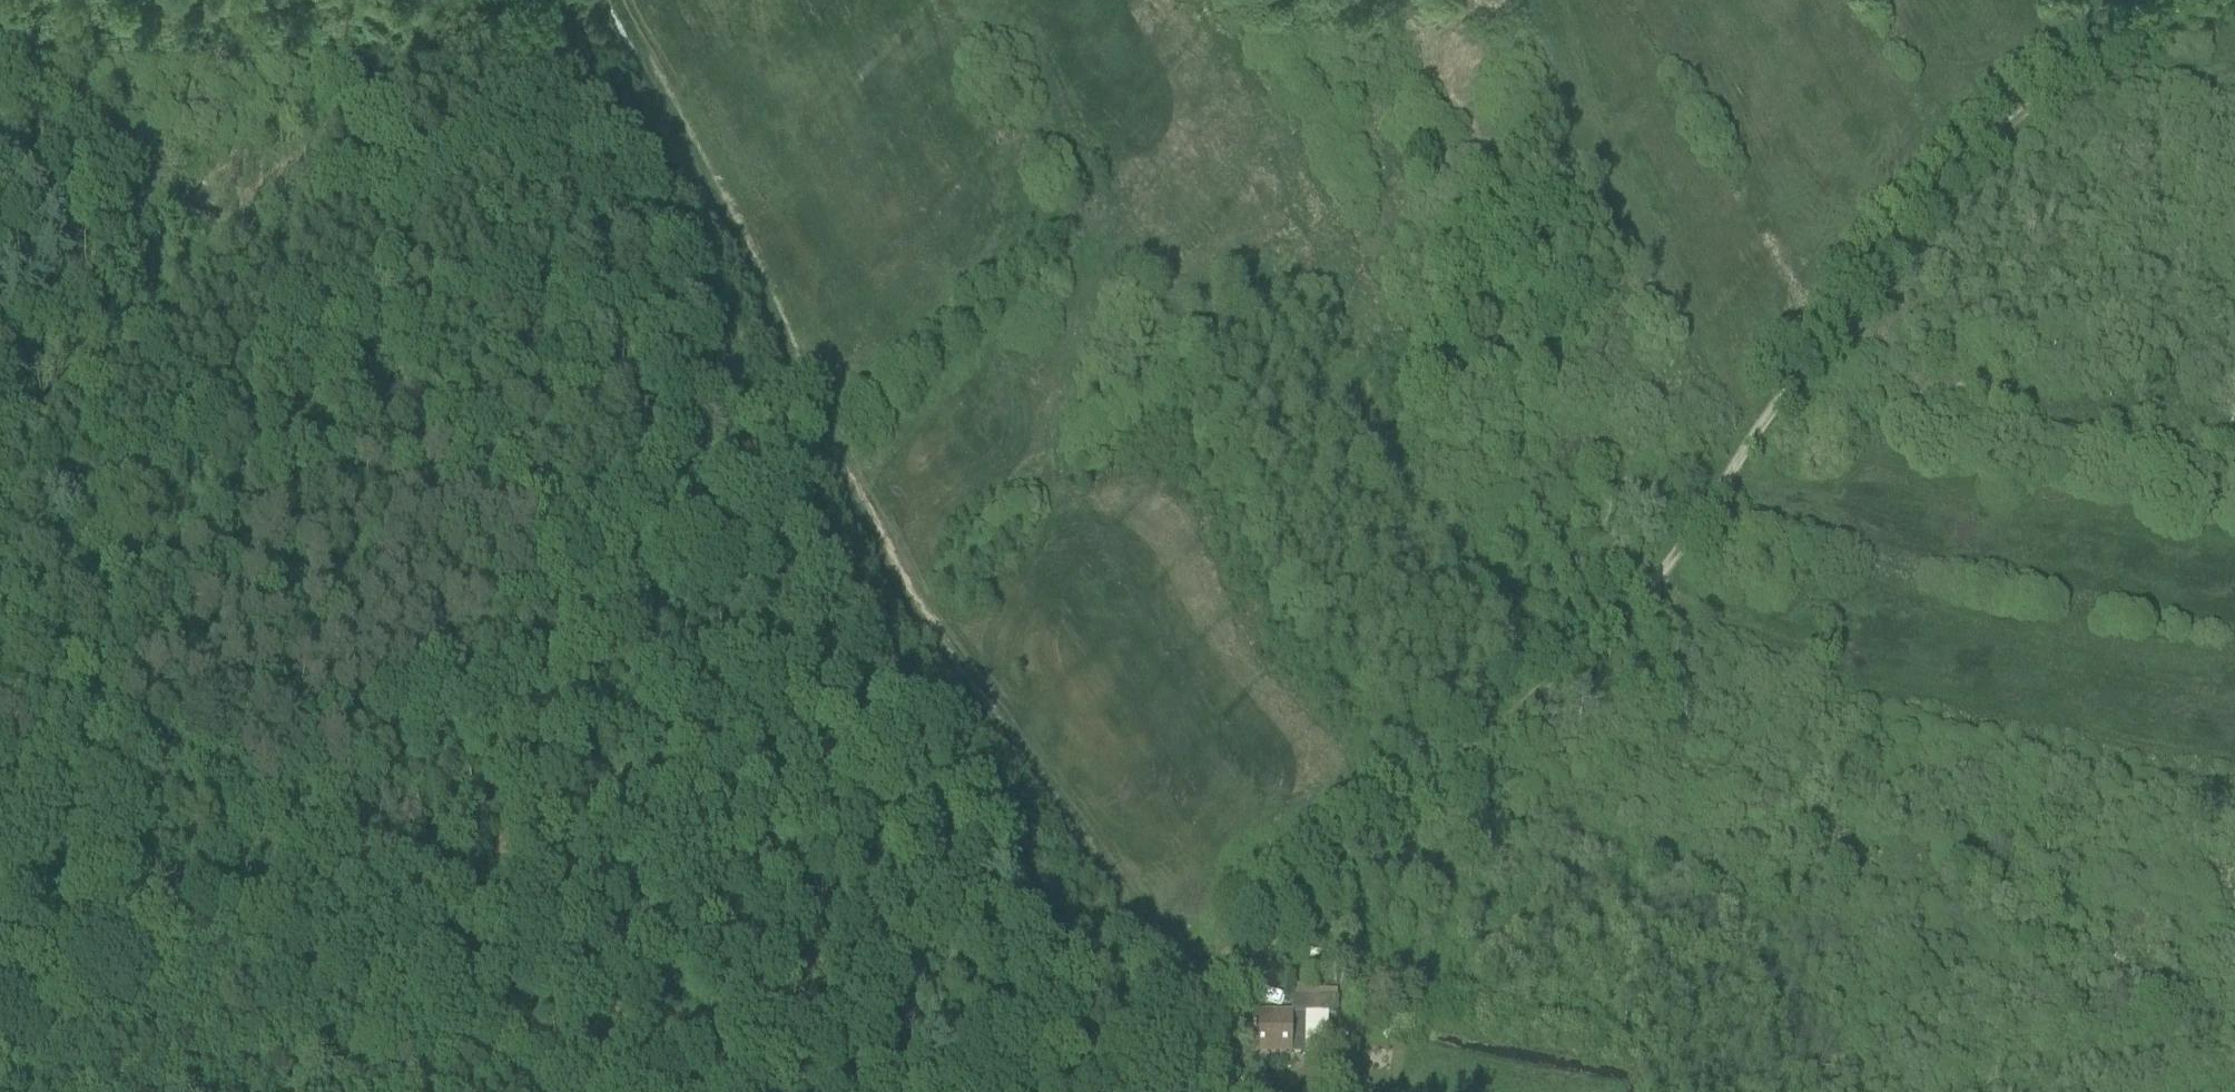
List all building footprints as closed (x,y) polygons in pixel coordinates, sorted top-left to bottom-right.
[(1319,1015),(1320,1000),(1291,999),(1291,1014),(1254,1014),(1254,1053),(1291,1054),(1291,1053),(1305,1053),(1306,1015),(1319,1015)]
